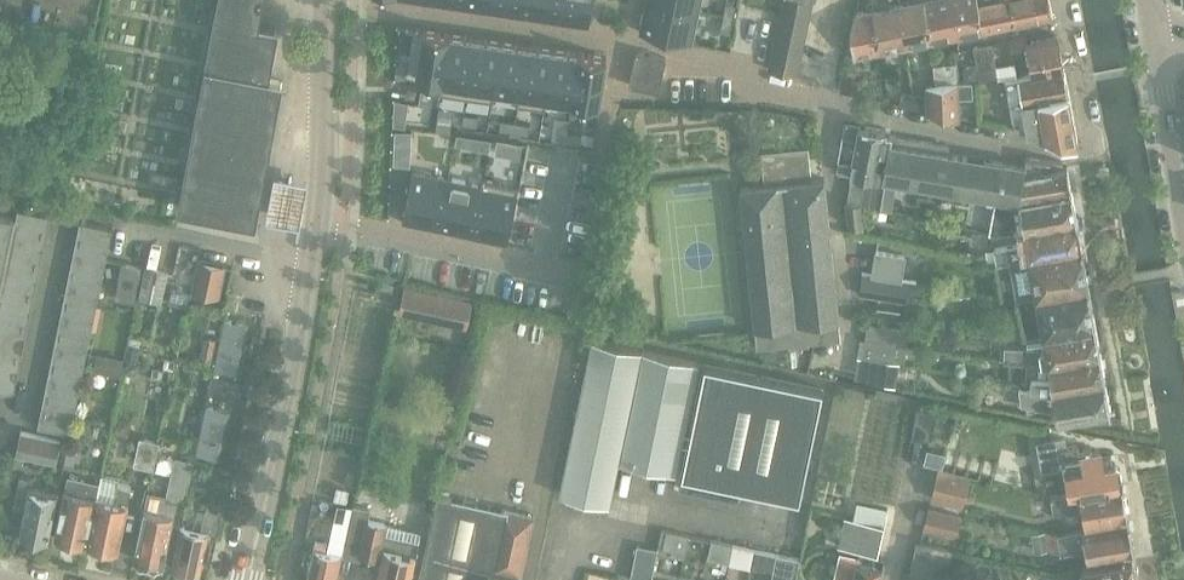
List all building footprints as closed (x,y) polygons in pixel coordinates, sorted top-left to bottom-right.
[(178,208),(256,223),(283,81),(268,79),(277,31),(258,27),(263,0),(218,0),(178,208)] [(479,4),(506,8),(507,0),(479,0),(479,4)] [(506,8),(534,13),(536,0),(507,0),(506,8)] [(534,13),(560,17),(563,0),(536,0),(534,13)] [(560,17),(569,18),(589,21),(592,0),(563,0),(560,17)] [(649,0),(643,30),(691,40),(697,11),(649,0)] [(649,0),(697,11),(699,0),(650,0),(649,0)] [(770,58),(768,70),(794,75),(810,0),(783,0),(770,58)] [(897,4),(897,5),(906,46),(931,41),(923,0),(920,0),(897,4)] [(933,40),(957,35),(950,0),(925,0),(933,40)] [(957,35),(984,30),(977,0),(950,0),(957,35)] [(984,30),(1016,23),(1012,0),(977,0),(984,30)] [(1016,23),(1053,15),(1049,0),(1012,0),(1016,23)] [(727,1),(724,17),(735,19),(738,4),(727,1)] [(872,10),(880,51),(906,46),(897,5),(872,10)] [(854,56),(880,51),(872,10),(855,13),(850,36),(854,56)] [(724,17),(721,32),(732,34),(735,19),(724,17)] [(424,31),(417,76),(441,80),(448,35),(424,31)] [(448,35),(441,80),(444,80),(442,93),(466,96),(475,39),(448,35)] [(1028,50),(1032,75),(1036,75),(1064,69),(1058,37),(1026,43),(1025,37),(1009,40),(1011,53),(1028,50)] [(475,39),(466,96),(492,100),(494,88),(501,43),(475,39)] [(501,43),(494,88),(520,92),(526,47),(501,43)] [(975,47),(982,80),(1000,78),(997,64),(992,44),(984,46),(975,47)] [(521,92),(519,104),(544,108),(546,96),(545,96),(552,51),(526,47),(520,92),(521,92)] [(552,51),(545,96),(546,96),(572,100),(579,55),(552,51)] [(637,51),(630,85),(659,92),(666,58),(637,51)] [(573,100),(572,106),(597,110),(605,59),(579,55),(572,100),(573,100)] [(395,59),(395,77),(405,77),(406,59),(395,59)] [(967,65),(963,69),(964,79),(976,78),(978,78),(977,64),(967,65)] [(1016,78),(1005,79),(1010,106),(1022,104),(1028,135),(1080,147),(1064,69),(1036,75),(1032,75),(1016,78)] [(842,75),(840,85),(842,85),(841,91),(852,94),(856,95),(859,79),(842,75)] [(926,86),(926,95),(927,112),(959,119),(958,98),(972,97),(972,82),(958,82),(926,86)] [(913,108),(916,93),(903,90),(899,105),(913,108)] [(927,112),(926,95),(916,93),(913,108),(927,112)] [(449,114),(448,125),(463,127),(464,117),(449,114)] [(464,117),(463,127),(478,130),(479,119),(464,117)] [(501,122),(499,133),(514,135),(516,125),(501,122)] [(516,125),(514,135),(529,138),(531,127),(516,125)] [(853,165),(839,162),(838,172),(852,175),(883,180),(890,136),(886,135),(887,131),(859,126),(853,165)] [(553,128),(552,138),(567,141),(569,130),(553,128)] [(569,130),(567,141),(582,143),(583,133),(569,130)] [(396,131),(395,141),(412,142),(413,131),(396,131)] [(465,136),(463,146),(477,149),(479,139),(465,136)] [(852,175),(848,202),(862,206),(880,209),(885,182),(885,181),(897,182),(896,184),(1019,204),(1025,166),(948,153),(949,146),(890,136),(883,180),(852,175)] [(513,145),(511,154),(512,157),(520,159),(523,147),(513,145)] [(765,185),(741,188),(755,329),(757,328),(759,346),(840,338),(838,320),(839,320),(824,179),(812,180),(810,157),(809,147),(762,152),(764,169),(765,185)] [(1025,166),(1019,204),(1073,194),(1071,179),(1069,167),(1064,168),(1063,163),(1027,157),(1025,166)] [(276,166),(266,211),(301,218),(310,172),(276,166)] [(405,215),(404,219),(437,226),(438,222),(439,218),(443,203),(448,180),(415,172),(409,195),(406,211),(405,215)] [(473,227),(471,234),(505,242),(506,234),(512,212),(517,187),(484,179),(482,185),(482,188),(473,227)] [(438,222),(437,226),(471,234),(473,227),(482,188),(472,185),(457,182),(448,180),(443,203),(439,218),(438,222)] [(1022,216),(991,221),(989,218),(981,226),(980,230),(990,232),(991,234),(997,235),(1018,232),(1078,221),(1073,194),(1019,204),(1022,216)] [(865,228),(862,206),(848,202),(846,202),(848,226),(865,228)] [(15,219),(14,227),(47,233),(50,217),(18,210),(15,219)] [(1,290),(4,274),(8,258),(11,243),(14,227),(15,219),(0,216),(0,297),(1,290)] [(997,263),(1011,261),(1083,248),(1078,221),(1018,232),(1021,244),(995,248),(997,263)] [(79,222),(76,238),(109,245),(112,229),(79,222)] [(14,227),(11,243),(43,249),(47,233),(14,227)] [(76,238),(73,254),(106,261),(109,245),(76,238)] [(11,243),(8,258),(40,265),(43,249),(11,243)] [(1017,300),(1035,297),(1089,288),(1083,248),(1011,261),(1017,300)] [(901,281),(905,255),(875,250),(871,276),(901,281)] [(73,254),(70,270),(102,277),(106,261),(73,254)] [(8,258),(4,274),(37,281),(40,265),(8,258)] [(199,260),(192,292),(221,298),(227,268),(227,266),(199,260)] [(134,303),(142,267),(123,264),(115,299),(134,303)] [(162,303),(168,273),(146,268),(140,298),(162,303)] [(70,270),(67,286),(99,292),(102,277),(70,270)] [(4,274),(1,290),(34,297),(37,281),(4,274)] [(864,277),(861,297),(909,303),(912,284),(864,277)] [(67,286),(63,301),(96,308),(99,292),(67,286)] [(405,287),(399,315),(447,326),(453,298),(405,287)] [(172,288),(168,303),(187,307),(191,292),(172,288)] [(1035,297),(1042,335),(1042,337),(1096,327),(1089,288),(1035,297)] [(0,297),(0,307),(31,313),(34,297),(1,290),(0,297)] [(225,309),(238,312),(241,297),(227,295),(225,309)] [(63,301),(60,317),(93,324),(96,308),(63,301)] [(27,329),(31,313),(0,307),(0,323),(27,329)] [(60,317),(57,333),(90,339),(93,324),(60,317)] [(249,325),(226,320),(221,340),(216,363),(215,367),(239,372),(249,325)] [(24,345),(27,329),(0,323),(0,340),(24,345)] [(861,340),(860,341),(906,347),(907,348),(910,330),(868,324),(866,340),(861,340)] [(1026,337),(1028,349),(1005,348),(1004,361),(1029,363),(1050,365),(1101,355),(1096,327),(1042,337),(1042,335),(1026,337)] [(57,333),(54,349),(86,355),(90,339),(57,333)] [(206,337),(201,356),(204,356),(203,360),(216,363),(221,340),(206,337)] [(21,360),(24,345),(0,340),(0,356),(21,360)] [(592,340),(560,495),(609,505),(619,461),(676,473),(681,446),(688,447),(680,488),(739,500),(742,487),(800,499),(822,390),(705,365),(691,433),(684,432),(699,362),(592,340)] [(860,341),(858,356),(877,360),(889,362),(900,364),(900,363),(905,364),(907,348),(906,347),(860,341)] [(129,344),(126,359),(128,360),(138,362),(141,347),(129,344)] [(54,349),(51,364),(83,371),(86,355),(54,349)] [(1029,363),(1027,385),(1060,390),(1105,382),(1101,355),(1050,365),(1029,363)] [(18,376),(21,360),(0,356),(0,373),(18,376)] [(858,356),(855,378),(858,379),(885,384),(889,362),(877,360),(858,356)] [(117,357),(113,374),(121,376),(125,359),(117,357)] [(126,359),(123,373),(132,375),(139,371),(141,363),(138,362),(128,360),(126,359)] [(51,364),(48,380),(80,387),(83,371),(51,364)] [(14,392),(18,376),(0,373),(0,396),(14,392)] [(226,380),(213,377),(210,394),(223,396),(226,380)] [(48,380),(44,396),(77,402),(80,387),(48,380)] [(1027,411),(1054,406),(1057,421),(1095,414),(1096,423),(1117,419),(1116,411),(1111,412),(1105,382),(1060,390),(1027,385),(1007,383),(1004,396),(1025,401),(1027,411)] [(44,396),(41,411),(74,418),(77,402),(44,396)] [(231,411),(207,406),(197,452),(221,458),(231,411)] [(937,413),(918,409),(912,439),(932,439),(937,413)] [(38,428),(70,434),(74,418),(41,411),(38,428)] [(21,432),(17,453),(16,454),(57,462),(62,441),(21,432)] [(1042,450),(1039,451),(1042,470),(1048,469),(1064,466),(1069,493),(1079,492),(1120,485),(1120,483),(1123,478),(1122,471),(1117,468),(1116,462),(1112,463),(1111,455),(1102,456),(1101,449),(1092,450),(1092,448),(1080,450),(1079,444),(1067,446),(1066,435),(1041,440),(1042,450)] [(133,465),(154,470),(160,441),(140,437),(133,465)] [(175,516),(176,516),(180,498),(187,499),(195,461),(176,456),(167,499),(161,498),(158,512),(143,509),(133,559),(165,566),(175,516)] [(939,467),(930,499),(963,508),(972,476),(939,467)] [(65,491),(55,538),(68,541),(71,546),(79,548),(84,544),(87,545),(89,536),(96,498),(97,496),(100,483),(100,482),(81,478),(68,476),(65,491)] [(89,536),(87,545),(90,545),(93,551),(100,553),(106,549),(119,552),(129,505),(132,489),(130,489),(118,486),(120,479),(101,476),(100,482),(100,483),(97,496),(96,498),(89,536)] [(32,480),(20,477),(14,507),(25,510),(20,535),(49,541),(58,496),(30,490),(32,480)] [(1069,493),(1051,497),(1054,514),(1082,509),(1085,524),(1129,517),(1123,484),(1120,485),(1079,492),(1069,493)] [(419,579),(521,579),(535,516),(503,509),(503,511),(437,497),(419,579)] [(209,533),(212,534),(218,535),(225,504),(209,500),(206,512),(197,510),(194,528),(181,526),(172,568),(200,574),(203,562),(207,563),(210,546),(206,545),(209,533)] [(337,503),(334,520),(349,523),(353,506),(337,503)] [(960,516),(929,508),(924,527),(954,535),(960,516)] [(844,517),(838,545),(859,549),(878,553),(884,525),(855,518),(854,518),(844,516),(844,517)] [(363,555),(376,558),(381,559),(377,579),(411,579),(421,531),(420,531),(370,520),(363,555)] [(1058,533),(1045,531),(1048,549),(1061,553),(1086,549),(1089,563),(1135,554),(1129,521),(1117,523),(1082,529),(1058,533)] [(686,554),(689,537),(690,536),(661,530),(658,548),(686,554)] [(1045,531),(1032,533),(1035,552),(1048,549),(1045,531)] [(708,558),(725,562),(729,545),(729,544),(712,540),(708,558)] [(910,573),(945,579),(946,579),(953,549),(917,541),(910,573)] [(729,545),(725,562),(729,563),(746,567),(750,549),(750,548),(729,544),(729,545)] [(631,579),(652,579),(658,550),(637,546),(631,579)] [(343,554),(313,547),(306,579),(337,579),(343,554)] [(750,549),(746,567),(751,568),(751,567),(766,570),(769,553),(755,550),(750,548),(750,549)] [(834,579),(853,579),(855,569),(856,566),(856,564),(857,563),(858,555),(856,554),(853,554),(841,551),(840,551),(838,562),(834,579)] [(771,579),(796,579),(800,559),(776,555),(769,553),(766,570),(773,572),(771,579)] [(883,569),(885,559),(886,558),(878,557),(860,553),(860,554),(860,555),(858,555),(857,563),(856,564),(856,566),(855,569),(853,579),(881,579),(883,569)] [(1136,578),(1139,574),(1138,567),(1133,564),(1133,560),(1080,569),(1082,579),(1136,579),(1136,578)]
